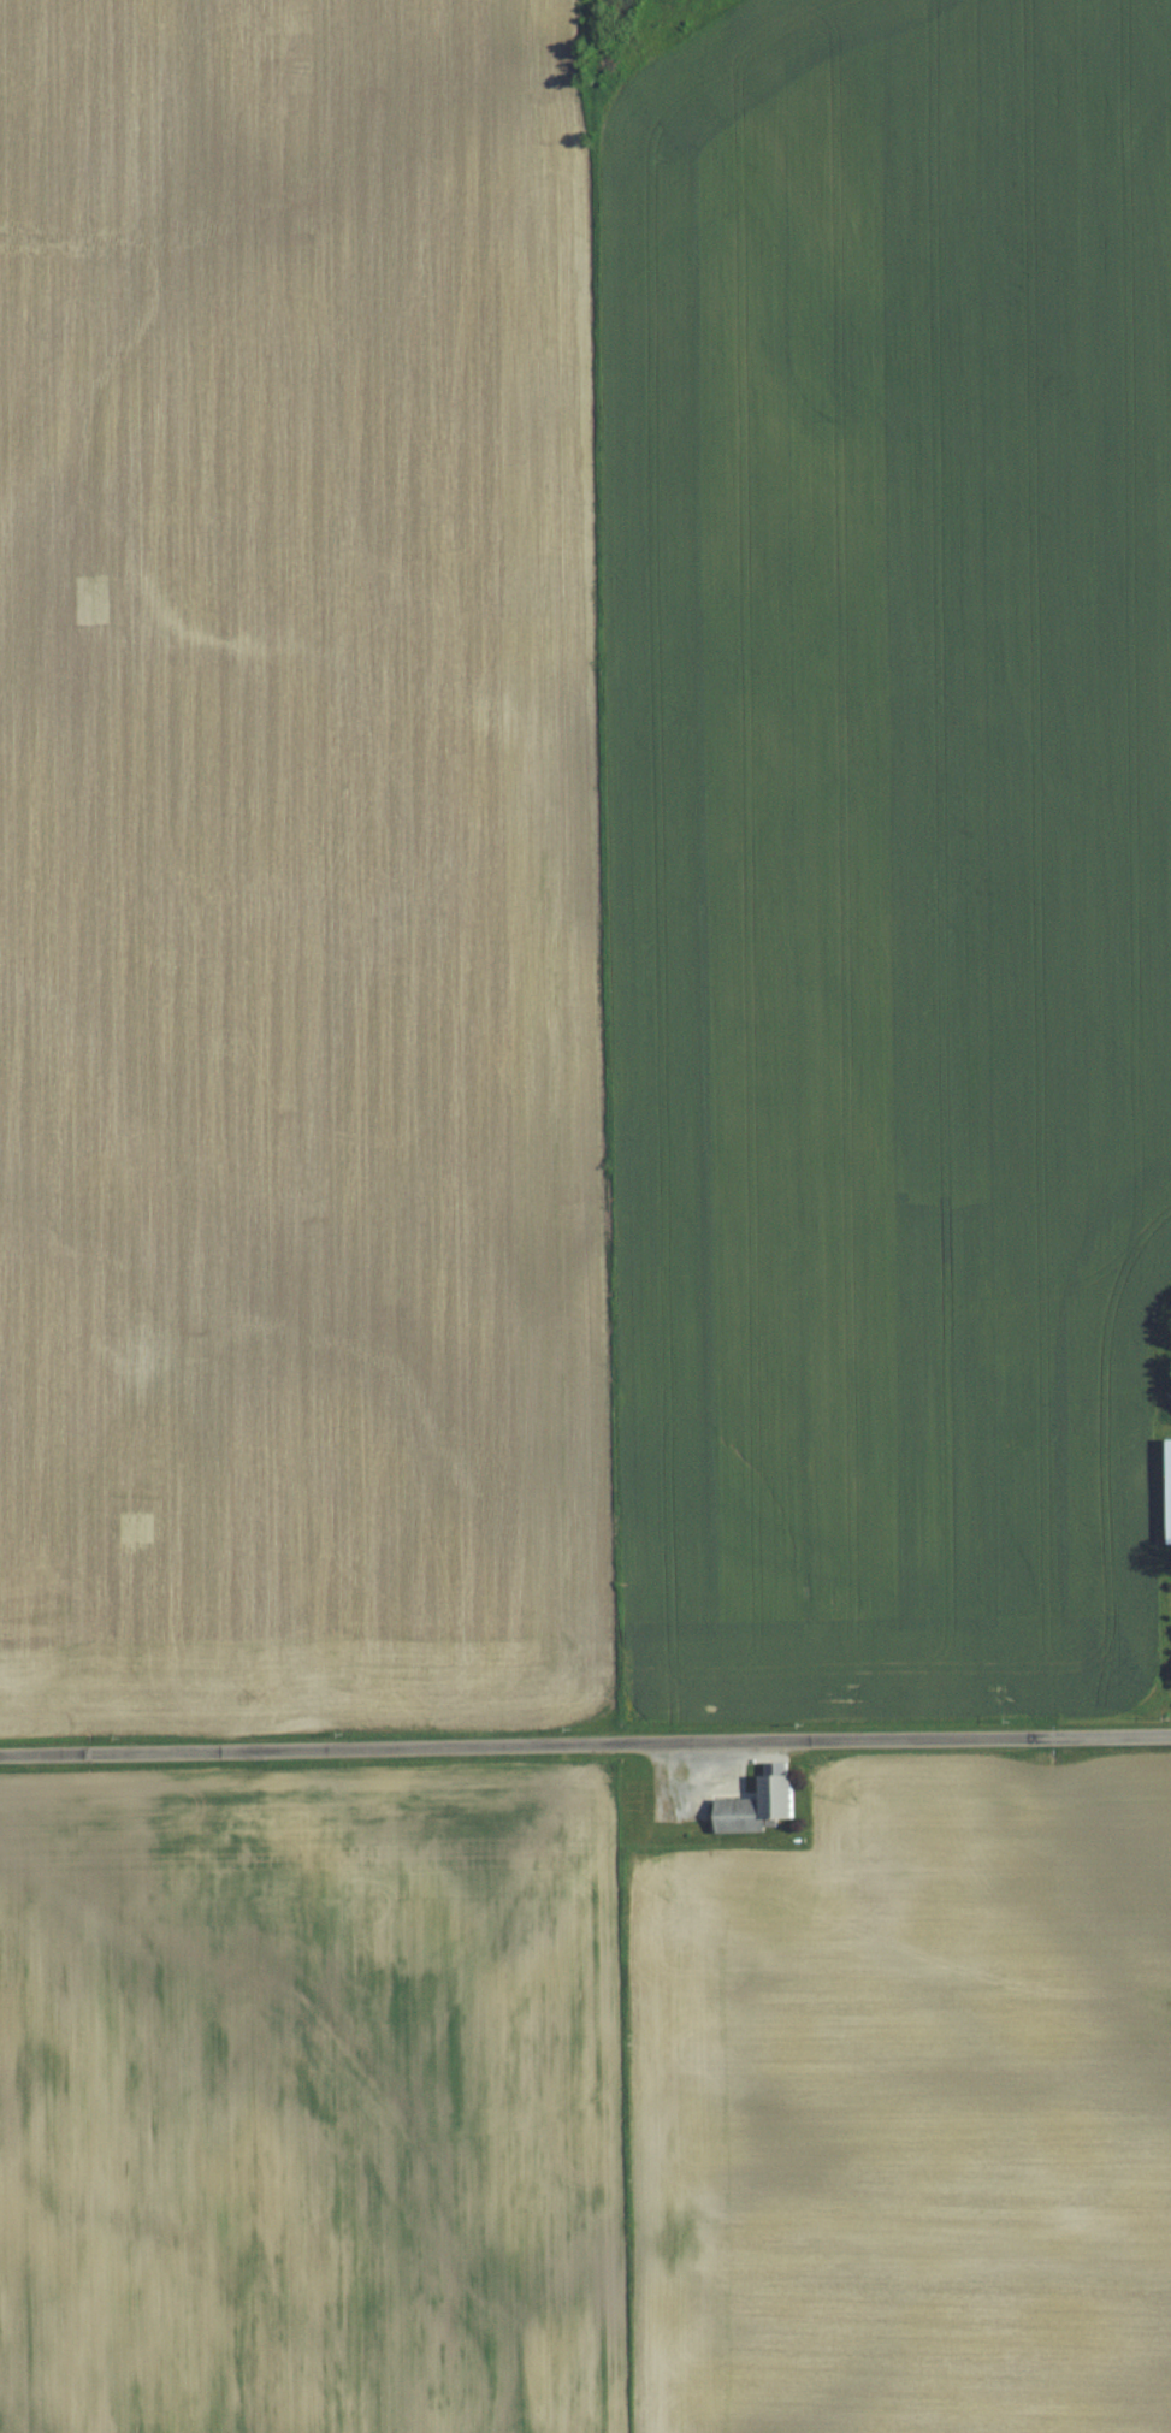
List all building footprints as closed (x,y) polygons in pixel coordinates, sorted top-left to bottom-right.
[(801,1818),(801,1773),(789,1774),(789,1763),(767,1763),(768,1799),(720,1799),(721,1833),(770,1832),(770,1819),(801,1818)]
